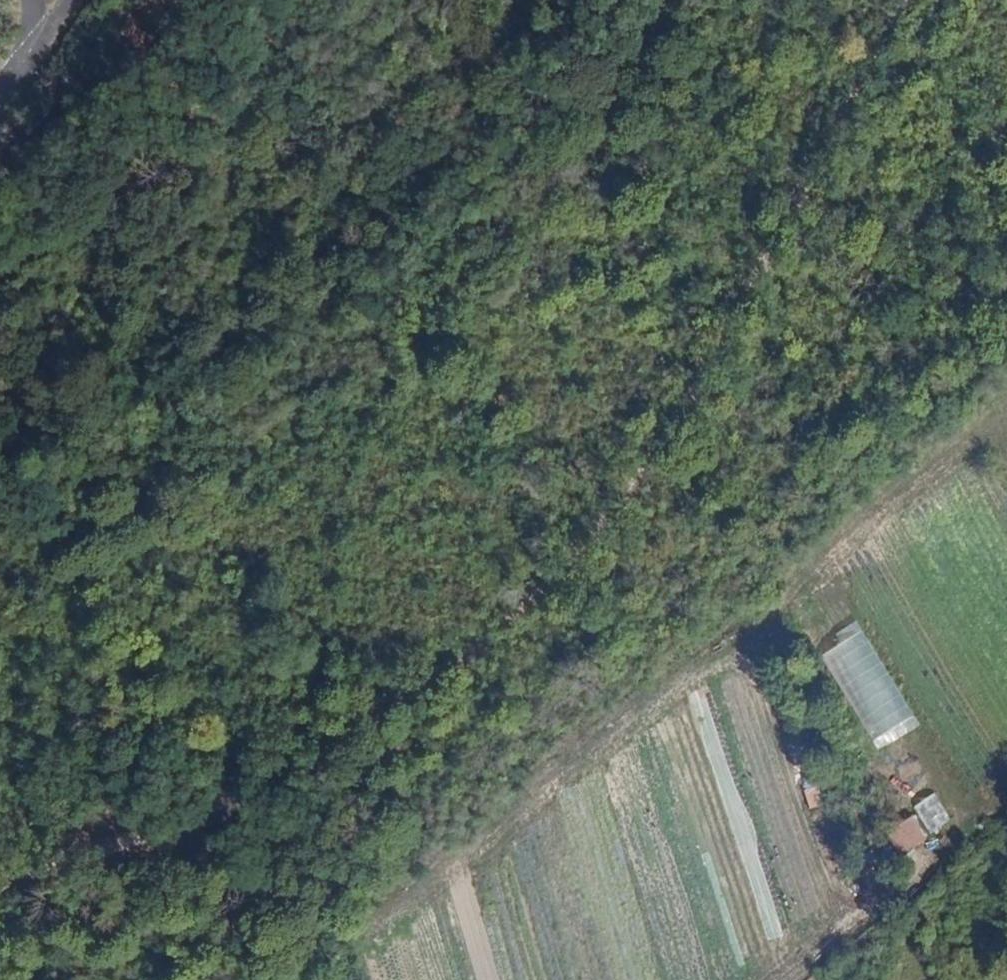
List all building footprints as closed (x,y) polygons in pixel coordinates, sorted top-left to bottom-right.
[(860,631),(820,655),(872,742),(894,729),(913,717),(860,631)] [(901,740),(894,729),(872,742),(879,753),(901,740)] [(937,795),(916,807),(932,835),(953,823),(937,795)] [(927,843),(911,818),(884,835),(900,860),(927,843)]
